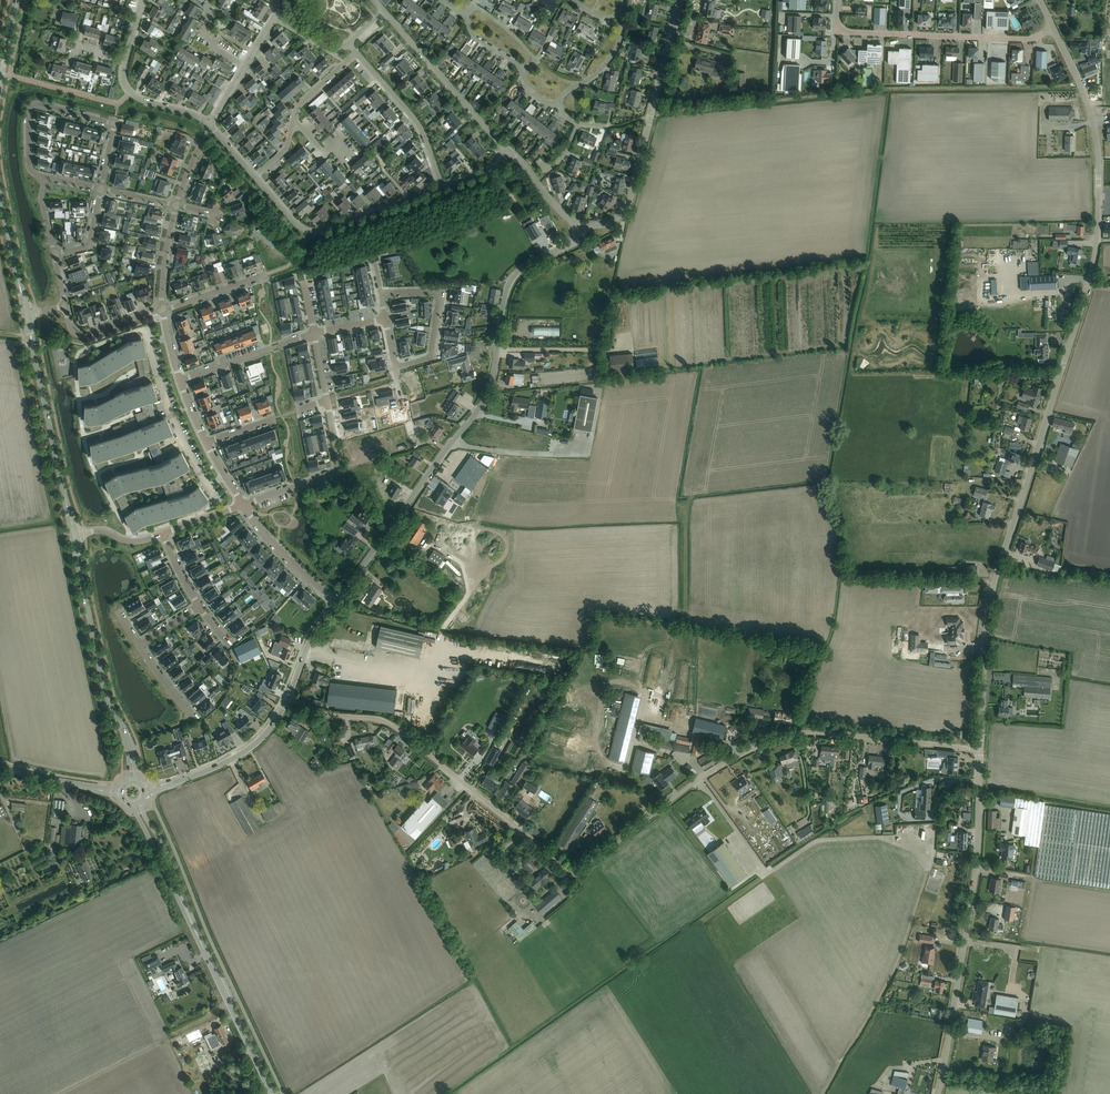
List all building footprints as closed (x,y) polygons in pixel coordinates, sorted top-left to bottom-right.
[(160,2),(159,5),(162,7),(166,9),(169,11),(170,11),(171,12),(173,8),(169,5),(169,4),(166,3),(167,1),(165,0),(157,0),(160,2)] [(228,4),(222,0),(219,0),(215,5),(224,10),(226,12),(228,9),(226,7),(228,4)] [(264,13),(268,7),(261,3),(263,0),(255,0),(253,3),(257,5),(255,8),(264,13)] [(413,0),(404,0),(401,4),(404,6),(400,11),(403,13),(406,8),(413,0)] [(418,4),(415,2),(416,0),(417,1),(417,0),(413,0),(406,8),(412,12),(418,4)] [(429,2),(427,0),(426,0),(422,5),(421,7),(418,4),(412,12),(412,13),(409,16),(415,20),(429,2)] [(499,2),(496,7),(499,8),(497,11),(510,18),(513,13),(514,11),(517,13),(518,11),(518,10),(522,3),(519,2),(516,8),(503,0),(500,0),(499,2)] [(541,5),(554,12),(558,4),(557,3),(555,2),(554,2),(551,0),(543,0),(541,5)] [(711,16),(716,18),(718,9),(714,8),(715,0),(705,0),(703,7),(704,7),(703,15),(708,16),(711,16)] [(783,1),(789,1),(789,8),(806,9),(806,0),(783,0),(783,1)] [(817,0),(815,0),(815,9),(820,10),(821,11),(823,11),(825,10),(826,10),(826,1),(824,0),(817,0)] [(965,13),(963,13),(963,21),(962,27),(971,27),(972,18),(974,18),(980,19),(980,13),(980,0),(964,0),(964,2),(975,2),(974,14),(969,13),(969,12),(968,12),(965,12),(965,13)] [(1010,2),(1010,3),(1010,4),(1010,5),(1011,5),(1012,6),(1013,8),(1018,6),(1017,4),(1023,1),(1022,0),(1009,0),(1010,2)] [(189,8),(197,13),(199,10),(200,11),(202,8),(197,6),(191,2),(189,5),(190,5),(189,8)] [(423,21),(429,13),(426,11),(427,9),(428,9),(432,4),(429,2),(415,20),(420,24),(423,21)] [(531,15),(536,5),(531,3),(526,4),(528,13),(531,15)] [(659,5),(654,3),(650,3),(647,17),(655,19),(659,5)] [(536,5),(531,15),(534,16),(538,9),(539,7),(536,5)] [(166,9),(162,7),(161,10),(154,6),(149,14),(154,17),(157,19),(160,14),(163,16),(165,13),(168,15),(169,12),(169,11),(166,9)] [(856,6),(856,15),(860,15),(860,18),(867,18),(867,15),(867,7),(856,6)] [(874,7),(874,18),(874,24),(885,24),(885,19),(886,8),(874,7)] [(195,16),(197,13),(189,8),(187,11),(186,10),(185,13),(189,15),(196,19),(197,17),(195,16)] [(260,19),(264,13),(255,8),(253,11),(250,9),(249,12),(245,10),(243,13),(247,15),(256,20),(257,17),(260,19)] [(428,25),(440,10),(437,8),(433,13),(433,14),(432,15),(429,13),(423,21),(421,24),(422,25),(425,28),(425,27),(426,28),(428,25)] [(1030,15),(1027,8),(1020,12),(1023,18),(1020,19),(1024,27),(1033,22),(1030,15)] [(434,30),(440,22),(437,19),(438,17),(439,18),(443,12),(440,10),(428,25),(434,30)] [(563,10),(561,15),(559,18),(567,23),(566,25),(571,27),(577,17),(563,10)] [(903,10),(899,10),(893,10),(893,24),(896,24),(898,25),(899,24),(902,24),(903,10)] [(1008,29),(1009,11),(986,11),(986,28),(1008,29)] [(73,27),(77,15),(63,12),(60,23),(73,27)] [(227,15),(233,19),(236,21),(238,18),(235,16),(229,12),(227,15)] [(440,34),(453,16),(450,14),(444,22),(443,24),(440,22),(434,30),(440,34)] [(940,17),(939,20),(939,25),(945,26),(945,25),(949,25),(949,26),(955,26),(955,14),(946,14),(946,17),(940,17)] [(200,22),(196,19),(189,15),(188,18),(189,18),(187,21),(196,26),(198,23),(199,24),(200,22)] [(788,15),(787,32),(800,32),(801,16),(788,15)] [(930,25),(930,24),(931,19),(931,15),(919,15),(918,25),(930,25)] [(453,16),(440,34),(445,38),(451,30),(448,28),(449,26),(450,26),(456,18),(453,16)] [(518,17),(517,19),(514,24),(529,33),(533,25),(532,24),(518,17)] [(823,17),(817,17),(815,17),(815,20),(813,20),(813,29),(825,29),(826,20),(822,20),(823,17)] [(91,38),(94,28),(90,27),(91,22),(92,19),(88,18),(85,18),(83,26),(86,26),(84,35),(88,36),(87,37),(91,38)] [(164,27),(156,22),(151,19),(154,21),(153,24),(148,21),(148,22),(149,23),(145,30),(143,29),(149,33),(154,36),(159,29),(162,31),(164,27)] [(194,29),(196,26),(187,21),(185,24),(185,23),(183,26),(194,32),(195,30),(194,29)] [(234,35),(241,24),(239,23),(238,24),(235,22),(230,31),(233,33),(232,34),(234,35)] [(253,24),(252,25),(260,30),(262,27),(254,22),(253,24)] [(581,23),(578,28),(576,31),(589,38),(588,39),(593,42),(596,36),(592,34),(594,30),(593,30),(593,28),(591,27),(589,28),(581,23)] [(94,28),(91,38),(94,38),(94,37),(98,38),(98,39),(101,25),(97,24),(96,29),(94,28)] [(240,37),(246,28),(243,27),(243,26),(241,24),(234,35),(237,36),(237,35),(240,37)] [(710,26),(707,25),(701,24),(699,34),(698,34),(696,41),(706,43),(710,26)] [(659,27),(653,26),(650,25),(646,40),(655,42),(659,27)] [(733,35),(734,28),(721,25),(720,32),(733,35)] [(193,34),(194,32),(183,26),(182,28),(183,29),(181,31),(190,36),(191,33),(193,34)] [(110,45),(113,35),(115,29),(111,28),(110,34),(107,33),(108,29),(104,28),(102,36),(105,37),(103,43),(110,45)] [(246,28),(240,37),(243,39),(243,40),(245,42),(251,31),(249,29),(248,30),(246,28)] [(533,30),(531,33),(529,38),(542,45),(546,38),(533,30)] [(188,39),(190,36),(181,31),(180,34),(179,33),(177,36),(187,42),(188,42),(189,40),(188,39)] [(286,47),(284,44),(288,40),(281,33),(275,39),(278,43),(275,45),(280,52),(284,49),(286,47)] [(113,35),(110,45),(117,47),(121,35),(117,34),(117,36),(113,35)] [(383,35),(376,41),(373,44),(377,49),(380,46),(386,53),(394,46),(390,41),(389,42),(383,35)] [(66,39),(60,38),(54,36),(51,48),(61,51),(67,52),(64,51),(65,47),(64,46),(64,44),(66,39)] [(800,59),(801,38),(787,38),(786,58),(800,59)] [(162,45),(159,43),(154,40),(151,44),(144,40),(140,47),(150,53),(153,50),(155,52),(157,49),(159,50),(162,45)] [(826,40),(821,40),(817,40),(816,54),(826,54),(826,40)] [(557,44),(552,41),(550,45),(546,52),(561,61),(565,53),(561,51),(563,48),(557,45),(557,44)] [(455,65),(469,44),(467,42),(462,49),(461,50),(462,50),(461,52),(457,49),(452,58),(454,59),(453,61),(453,64),(455,65)] [(1090,43),(1070,42),(1070,48),(1081,48),(1081,53),(1091,53),(1090,43)] [(182,48),(184,45),(182,44),(176,55),(178,56),(177,59),(180,60),(186,50),(182,48)] [(463,66),(469,57),(466,55),(473,46),(469,44),(455,65),(458,68),(461,64),(463,66)] [(639,61),(642,46),(634,44),(630,59),(639,61)] [(864,50),(864,60),(867,60),(867,68),(863,67),(862,85),(872,85),(873,68),(873,62),(881,63),(881,50),(882,44),(876,44),(876,45),(873,45),(873,44),(868,44),(867,50),(864,50)] [(304,58),(311,52),(305,46),(300,51),(297,49),(290,55),(293,58),(296,55),(298,58),(301,55),(304,58)] [(933,57),(933,52),(933,47),(928,46),(928,47),(920,47),(919,57),(933,57)] [(186,61),(191,53),(188,51),(189,49),(187,47),(186,50),(180,60),(182,62),(183,60),(186,61)] [(274,50),(275,49),(274,48),(273,49),(272,47),(265,53),(274,63),(276,61),(274,58),(278,55),(274,50)] [(959,47),(946,47),(946,56),(958,56),(959,47)] [(864,60),(864,50),(859,50),(851,49),(849,48),(841,55),(841,54),(841,55),(848,63),(851,60),(853,60),(853,62),(861,63),(861,59),(864,60)] [(896,82),(898,82),(910,83),(911,54),(911,48),(907,48),(903,48),(899,48),(899,51),(898,51),(888,50),(888,63),(897,63),(896,82)] [(978,62),(978,48),(969,48),(969,57),(973,57),(973,61),(975,62),(978,62)] [(1022,55),(1022,50),(1021,50),(1021,49),(1018,49),(1018,50),(1012,49),(1012,61),(1017,61),(1017,64),(1025,64),(1026,56),(1022,55)] [(1047,51),(1036,50),(1035,67),(1047,67),(1047,51)] [(475,73),(480,65),(477,63),(479,61),(479,62),(479,61),(485,53),(482,51),(480,54),(469,70),(475,73)] [(311,52),(304,58),(307,62),(304,64),(306,67),(303,70),(305,72),(312,66),(310,63),(316,58),(311,52)] [(469,70),(480,54),(477,52),(473,57),(473,58),(472,60),(469,57),(463,66),(469,70)] [(585,57),(580,54),(577,52),(570,65),(569,64),(566,69),(572,72),(574,68),(578,70),(578,69),(579,70),(581,66),(580,66),(580,65),(581,64),(585,57)] [(187,65),(190,66),(198,54),(196,53),(194,55),(191,53),(186,61),(185,63),(187,65)] [(199,64),(201,59),(198,57),(199,55),(198,54),(190,66),(193,68),(194,66),(196,68),(199,64)] [(386,65),(395,57),(392,54),(384,61),(386,65)] [(202,69),(210,56),(208,55),(207,57),(203,55),(201,59),(199,64),(201,65),(200,67),(202,69)] [(211,66),(214,61),(210,59),(212,57),(210,56),(202,69),(205,70),(206,68),(209,70),(211,66)] [(708,58),(704,57),(698,56),(695,68),(698,69),(698,70),(699,70),(699,69),(711,73),(710,74),(717,76),(719,70),(713,68),(715,61),(708,60),(708,58)] [(215,71),(223,58),(221,57),(219,60),(216,58),(214,61),(211,66),(214,68),(212,70),(215,71)] [(397,57),(395,58),(394,58),(399,63),(394,67),(402,76),(412,68),(407,63),(408,62),(404,58),(401,61),(397,57)] [(223,58),(215,71),(217,73),(219,70),(222,72),(223,70),(228,73),(232,68),(226,64),(223,62),(224,60),(223,58)] [(325,58),(321,62),(316,66),(320,71),(317,74),(321,78),(330,70),(327,68),(331,64),(325,58)] [(1101,58),(1080,64),(1082,69),(1084,74),(1084,75),(1085,74),(1086,77),(1098,72),(1095,63),(1102,61),(1101,58)] [(154,68),(157,62),(157,61),(154,59),(149,66),(146,65),(145,67),(141,64),(136,73),(141,76),(143,77),(147,70),(151,72),(154,68)] [(480,77),(491,62),(488,60),(485,65),(484,65),(485,66),(484,68),(480,65),(475,73),(480,77)] [(84,63),(77,61),(75,70),(71,69),(70,75),(77,77),(80,78),(82,72),(84,63)] [(1005,61),(991,61),(991,79),(1004,79),(1005,61)] [(486,81),(492,73),(489,71),(490,69),(491,70),(491,69),(494,64),(491,62),(480,77),(486,81)] [(962,63),(954,62),(953,81),(962,81),(962,63)] [(978,63),(978,62),(975,62),(974,63),(974,80),(983,81),(984,63),(978,63)] [(90,81),(92,74),(88,73),(91,65),(84,63),(82,72),(85,73),(84,79),(90,81)] [(1055,63),(1048,66),(1052,74),(1054,73),(1057,80),(1065,76),(1063,72),(1062,69),(1060,66),(1057,67),(1055,63)] [(63,79),(67,65),(63,64),(61,69),(58,68),(59,66),(53,64),(53,65),(52,64),(50,64),(48,69),(52,70),(51,75),(55,76),(55,79),(59,80),(60,78),(63,79)] [(257,72),(260,75),(263,78),(266,76),(267,77),(270,74),(261,64),(255,69),(256,71),(257,72)] [(781,71),(780,90),(785,90),(785,92),(801,91),(802,73),(799,73),(800,65),(786,64),(783,64),(781,71)] [(917,69),(917,81),(938,81),(939,64),(922,64),(922,69),(917,69)] [(102,75),(105,66),(97,65),(95,73),(95,74),(92,73),(92,74),(90,81),(88,87),(87,91),(90,92),(91,88),(92,88),(94,82),(96,83),(98,74),(102,75)] [(281,74),(283,72),(281,70),(276,65),(272,68),(274,69),(273,69),(279,76),(281,74)] [(1020,73),(1011,73),(1011,80),(1028,81),(1029,65),(1020,65),(1020,73)] [(105,66),(102,75),(106,76),(104,83),(108,84),(113,85),(115,78),(110,76),(112,68),(109,68),(109,67),(108,67),(105,66)] [(642,69),(637,68),(633,67),(629,81),(638,84),(642,69)] [(492,85),(503,70),(500,68),(496,73),(497,74),(495,75),(492,73),(486,81),(492,85)] [(276,79),(279,76),(273,69),(270,72),(276,79)] [(814,70),(813,78),(817,78),(817,82),(825,82),(826,81),(832,81),(832,78),(832,72),(826,72),(826,70),(818,69),(818,70),(814,70)] [(347,75),(353,82),(359,78),(352,70),(347,75)] [(503,70),(492,85),(498,90),(504,81),(501,79),(502,77),(502,78),(502,77),(506,72),(503,70)] [(618,71),(612,70),(611,75),(607,74),(604,88),(612,90),(616,76),(617,76),(618,71)] [(147,87),(153,90),(158,81),(154,79),(156,76),(150,73),(147,79),(150,81),(146,86),(147,87)] [(410,81),(421,93),(429,86),(425,81),(424,82),(421,78),(422,78),(418,74),(410,81)] [(348,87),(353,82),(347,75),(342,79),(348,87)] [(174,96),(179,87),(176,85),(178,83),(175,81),(176,79),(173,77),(170,82),(169,83),(169,84),(172,85),(167,92),(174,96)] [(294,82),(300,89),(305,84),(299,77),(294,82)] [(265,86),(265,85),(261,81),(258,83),(253,78),(246,84),(252,91),(257,87),(258,89),(261,87),(263,90),(266,87),(265,86)] [(343,91),(348,87),(342,79),(337,84),(343,91)] [(169,84),(169,83),(166,81),(166,82),(163,81),(162,83),(158,81),(153,90),(159,94),(162,88),(165,90),(164,91),(169,84)] [(194,103),(199,95),(196,93),(200,86),(194,82),(191,88),(190,89),(187,94),(190,96),(188,99),(194,103)] [(295,93),(300,89),(294,82),(289,86),(295,93)] [(339,95),(343,91),(337,84),(332,88),(339,95)] [(190,89),(191,88),(187,86),(186,88),(183,87),(182,89),(179,87),(174,96),(180,100),(184,93),(187,94),(186,94),(187,95),(187,94),(190,89)] [(290,98),(295,93),(289,86),(284,90),(290,98)] [(333,100),(339,95),(332,88),(327,92),(333,100)] [(285,102),(290,98),(284,90),(279,95),(285,102)] [(641,92),(636,90),(633,90),(629,104),(638,106),(641,92)] [(372,102),(380,95),(378,93),(378,94),(375,91),(368,97),(372,102)] [(209,99),(210,96),(211,95),(208,93),(207,95),(204,94),(202,96),(199,95),(194,103),(200,106),(204,100),(207,102),(209,99)] [(257,102),(256,100),(252,96),(249,99),(243,93),(237,99),(243,106),(246,103),(250,108),(257,102)] [(434,93),(429,96),(427,99),(434,107),(433,108),(436,112),(445,104),(439,99),(434,93)] [(380,95),(372,102),(377,107),(384,101),(381,98),(382,97),(380,95)] [(511,112),(522,97),(520,95),(516,100),(515,102),(512,100),(506,108),(511,112)] [(365,99),(363,97),(356,103),(358,105),(365,99)] [(517,116),(523,108),(520,106),(521,104),(521,105),(522,104),(525,99),(522,97),(511,112),(517,116)] [(610,104),(601,102),(596,101),(593,110),(608,113),(609,109),(614,111),(616,104),(610,103),(610,104)] [(279,110),(283,113),(288,109),(282,102),(276,106),(279,110)] [(522,120),(534,105),(531,103),(527,109),(526,110),(523,108),(517,116),(522,120)] [(528,124),(534,116),(531,114),(532,113),(533,113),(537,108),(534,105),(522,120),(528,124)] [(385,119),(386,118),(394,111),(393,109),(392,110),(389,106),(386,110),(381,114),(385,119)] [(314,119),(322,112),(318,107),(316,108),(313,110),(310,113),(314,119)] [(379,115),(381,114),(386,110),(383,107),(377,113),(379,115)] [(1049,120),(1070,120),(1070,116),(1072,116),(1072,107),(1049,107),(1049,120)] [(533,128),(547,111),(544,109),(538,117),(537,119),(534,116),(528,124),(533,128)] [(286,116),(283,113),(279,110),(274,114),(277,117),(281,121),(286,116)] [(370,119),(377,113),(375,110),(368,116),(370,119)] [(390,129),(400,120),(398,118),(398,117),(396,114),(396,113),(394,111),(386,118),(389,121),(386,123),(390,129)] [(539,133),(545,125),(542,123),(543,121),(544,121),(550,113),(547,111),(533,128),(539,133)] [(319,124),(326,117),(322,112),(314,119),(319,124)] [(452,112),(448,116),(445,118),(454,129),(461,122),(452,112)] [(41,121),(40,125),(48,127),(48,128),(50,128),(51,124),(50,123),(52,117),(48,116),(38,113),(36,120),(41,121)] [(225,120),(222,123),(227,129),(236,122),(239,125),(245,120),(239,113),(234,118),(231,115),(226,119),(226,118),(225,119),(225,120)] [(377,113),(370,119),(373,121),(379,115),(377,113)] [(346,127),(353,121),(349,115),(345,119),(341,122),(342,124),(343,124),(346,127)] [(284,124),(281,121),(277,117),(272,122),(275,125),(279,129),(284,124)] [(323,129),(331,122),(326,117),(319,124),(323,129)] [(545,137),(558,120),(555,118),(549,125),(550,126),(548,127),(545,125),(539,133),(545,137)] [(66,132),(69,122),(62,120),(60,131),(59,135),(65,137),(66,132)] [(138,127),(139,122),(129,120),(128,125),(122,124),(120,132),(121,132),(121,133),(127,134),(132,135),(133,130),(135,130),(137,129),(137,127),(138,127)] [(331,122),(323,129),(328,134),(335,127),(333,125),(335,123),(333,120),(331,122)] [(400,134),(408,127),(407,125),(406,126),(403,122),(403,123),(400,120),(390,129),(393,132),(396,134),(398,132),(400,134)] [(558,120),(545,137),(547,138),(544,141),(552,147),(560,136),(553,131),(555,129),(555,130),(555,129),(561,122),(558,120)] [(349,132),(357,126),(353,121),(346,127),(348,130),(348,131),(349,132)] [(72,133),(75,123),(71,122),(70,123),(69,122),(66,132),(72,133)] [(242,122),(239,125),(236,128),(238,130),(233,135),(238,141),(246,135),(243,132),(247,128),(242,122)] [(78,136),(81,125),(80,126),(79,125),(79,124),(75,123),(72,133),(78,135),(78,136)] [(41,133),(41,137),(40,137),(48,139),(50,139),(52,135),(47,134),(48,128),(48,127),(40,125),(38,125),(36,132),(41,133)] [(84,137),(87,126),(81,125),(78,136),(84,137)] [(282,132),(279,129),(275,125),(270,129),(273,132),(277,136),(282,132)] [(90,138),(93,128),(89,127),(88,128),(87,127),(87,126),(84,137),(90,138)] [(354,137),(362,131),(357,126),(349,132),(351,134),(352,134),(354,137)] [(408,127),(400,134),(405,139),(408,136),(412,133),(410,130),(410,129),(408,127)] [(96,140),(98,130),(97,130),(97,129),(93,128),(90,138),(89,141),(95,143),(96,140)] [(98,130),(96,140),(102,142),(105,131),(99,130),(98,130)] [(358,143),(366,136),(362,131),(354,137),(357,140),(357,141),(358,143)] [(280,139),(277,136),(273,132),(268,137),(274,144),(280,139)] [(580,141),(585,143),(593,146),(596,138),(587,135),(588,134),(583,132),(582,134),(581,135),(582,135),(580,141)] [(1070,132),(1066,132),(1066,135),(1065,135),(1065,150),(1074,150),(1074,146),(1074,143),(1074,136),(1070,136),(1070,132)] [(252,133),(250,135),(246,138),(248,141),(242,146),(247,152),(254,146),(251,143),(255,141),(252,138),(254,136),(252,133)] [(449,133),(443,138),(445,141),(451,136),(449,133)] [(624,141),(622,148),(631,150),(633,141),(634,141),(635,136),(633,136),(633,135),(631,135),(625,134),(623,133),(622,134),(622,135),(622,136),(621,138),(621,139),(622,140),(623,140),(624,141)] [(182,148),(184,145),(187,139),(177,134),(174,139),(172,143),(169,150),(176,153),(181,155),(184,149),(182,148)] [(457,134),(451,139),(456,144),(461,139),(457,134)] [(42,144),(41,148),(49,150),(51,151),(52,147),(47,145),(48,139),(40,137),(41,137),(38,136),(36,143),(42,144)] [(138,139),(128,137),(122,136),(123,136),(122,141),(120,140),(118,150),(132,152),(134,144),(137,145),(138,139)] [(366,136),(358,143),(360,145),(360,144),(363,147),(371,141),(366,136)] [(472,137),(464,144),(473,154),(474,153),(478,157),(486,150),(481,145),(480,146),(472,137)] [(456,147),(450,140),(445,144),(451,151),(456,147)] [(398,150),(405,144),(402,142),(396,148),(398,150)] [(412,142),(407,146),(404,149),(407,152),(403,155),(408,161),(414,155),(412,153),(417,148),(412,142)] [(298,150),(305,158),(310,153),(303,146),(300,149),(300,148),(298,150)] [(262,147),(258,150),(255,153),(254,153),(253,154),(254,154),(251,156),(257,162),(259,160),(262,163),(268,157),(264,152),(265,151),(262,147)] [(42,156),(41,160),(49,162),(51,162),(52,158),(47,157),(49,150),(41,148),(38,148),(38,149),(37,149),(36,153),(37,153),(36,155),(42,156)] [(300,162),(305,158),(298,150),(296,152),(293,155),(300,162)] [(461,157),(456,150),(451,155),(453,157),(445,164),(451,171),(456,168),(456,167),(457,166),(458,166),(461,163),(458,159),(461,157)] [(595,151),(592,160),(596,162),(600,153),(595,151)] [(134,156),(125,154),(120,152),(119,157),(115,157),(114,165),(129,169),(130,164),(133,164),(134,156)] [(362,157),(369,165),(374,160),(367,153),(364,156),(363,155),(362,157)] [(294,167),(300,162),(293,155),(290,158),(290,157),(288,159),(287,159),(294,167)] [(177,160),(172,158),(168,156),(167,158),(163,156),(160,165),(160,166),(160,168),(161,169),(162,170),(162,171),(171,175),(173,170),(175,171),(176,167),(175,166),(177,160)] [(417,156),(412,160),(406,165),(409,169),(411,167),(414,171),(422,163),(421,162),(420,161),(417,156)] [(623,158),(618,156),(617,156),(614,166),(628,170),(630,161),(622,159),(623,158)] [(363,169),(369,165),(362,157),(360,159),(357,162),(363,169)] [(581,161),(578,160),(573,158),(570,167),(569,167),(567,171),(576,175),(581,161)] [(591,166),(593,161),(584,158),(582,162),(591,166)] [(41,160),(38,159),(36,166),(47,168),(49,162),(41,160)] [(324,172),(331,165),(330,163),(329,163),(326,160),(319,167),(324,172)] [(67,163),(67,162),(60,161),(58,172),(64,173),(64,172),(65,172),(67,163)] [(199,175),(206,178),(207,178),(209,179),(210,179),(212,174),(212,173),(209,172),(212,165),(204,161),(202,166),(203,166),(199,175)] [(363,169),(357,162),(354,165),(353,164),(351,166),(358,174),(360,176),(365,172),(363,169)] [(70,175),(73,164),(67,163),(65,172),(66,173),(66,174),(70,175)] [(77,175),(79,165),(73,164),(70,175),(74,175),(75,174),(77,175)] [(82,177),(85,167),(79,165),(77,175),(79,175),(79,176),(82,177)] [(98,166),(92,165),(89,178),(95,179),(98,166)] [(328,177),(338,168),(335,170),(333,167),(331,165),(324,172),(328,177)] [(89,178),(91,168),(85,167),(82,177),(87,178),(87,177),(89,178)] [(144,168),(142,174),(155,178),(157,173),(144,168)] [(278,187),(286,180),(283,177),(285,175),(283,173),(285,171),(283,168),(275,174),(278,177),(273,181),(278,187)] [(335,180),(343,173),(341,171),(338,168),(328,177),(331,175),(335,180)] [(127,172),(116,170),(115,176),(116,177),(114,185),(125,187),(128,176),(127,176),(127,172)] [(343,173),(335,180),(339,185),(347,178),(344,175),(343,173)] [(409,173),(401,180),(404,183),(408,180),(412,177),(409,173)] [(412,177),(408,180),(411,183),(415,180),(420,186),(428,179),(423,173),(420,176),(417,173),(412,177)] [(556,192),(565,190),(561,176),(556,177),(554,177),(552,178),(553,183),(554,183),(556,192)] [(624,179),(619,177),(616,177),(613,191),(618,192),(618,193),(619,193),(620,193),(622,193),(623,188),(622,188),(624,179)] [(170,183),(158,179),(156,184),(157,185),(159,186),(157,192),(166,195),(170,183)] [(286,180),(278,187),(283,192),(288,188),(290,191),(297,185),(295,182),(292,184),(290,181),(289,183),(286,180)] [(577,184),(573,181),(568,189),(572,192),(577,184)] [(192,192),(192,193),(191,193),(190,197),(190,198),(191,199),(194,200),(200,202),(206,186),(197,182),(193,193),(192,192)] [(376,187),(381,193),(382,193),(384,191),(389,196),(396,190),(389,183),(385,185),(382,182),(376,187)] [(355,192),(358,189),(353,183),(349,186),(355,192)] [(235,196),(240,192),(237,189),(234,192),(228,185),(220,192),(226,199),(232,194),(235,197),(235,196)] [(381,193),(376,187),(375,186),(366,194),(370,199),(371,200),(373,202),(379,197),(378,195),(381,193)] [(295,190),(291,193),(287,197),(292,203),(295,201),(297,204),(305,197),(302,194),(300,196),(295,190)] [(242,191),(240,192),(235,196),(238,200),(245,194),(242,191)] [(365,201),(362,197),(358,193),(354,196),(355,198),(352,200),(359,207),(365,201)] [(614,199),(609,197),(604,194),(598,205),(603,208),(602,209),(603,209),(604,209),(606,210),(610,203),(612,204),(614,199)] [(351,202),(347,198),(345,195),(339,201),(341,203),(338,205),(344,212),(348,209),(347,208),(350,206),(350,207),(349,205),(351,202)] [(509,195),(505,197),(511,207),(516,204),(512,197),(511,198),(509,195)] [(584,204),(586,198),(576,195),(573,208),(581,210),(583,203),(584,204)] [(310,197),(296,208),(302,214),(308,209),(310,211),(316,207),(311,202),(313,200),(310,197)] [(107,213),(111,214),(113,214),(114,211),(113,211),(115,201),(107,199),(104,209),(108,210),(107,213)] [(87,208),(87,201),(84,201),(84,200),(80,200),(80,202),(76,202),(76,207),(73,207),(73,213),(74,213),(74,217),(84,216),(83,213),(83,209),(87,208)] [(55,213),(55,217),(64,217),(64,213),(62,213),(62,202),(58,202),(58,201),(54,201),(55,202),(51,202),(51,204),(50,204),(50,208),(51,208),(51,210),(55,209),(55,213)] [(242,202),(234,205),(229,207),(232,214),(235,213),(237,217),(243,215),(242,211),(244,210),(242,202)] [(329,214),(325,210),(322,207),(316,212),(315,211),(309,216),(315,222),(318,219),(320,217),(323,220),(329,214)] [(144,220),(155,222),(156,218),(160,219),(162,211),(153,209),(152,213),(148,212),(147,216),(145,216),(144,220)] [(120,216),(113,214),(111,214),(110,218),(103,216),(101,225),(114,227),(115,223),(118,223),(120,216)] [(552,220),(551,220),(548,215),(541,219),(544,227),(546,227),(547,229),(550,237),(558,234),(552,220)] [(184,217),(182,226),(185,226),(185,230),(193,232),(195,223),(192,223),(193,219),(192,219),(191,217),(189,217),(188,218),(184,217)] [(155,222),(144,220),(143,224),(146,224),(145,231),(157,234),(158,226),(155,226),(156,222),(155,222)] [(66,232),(70,232),(69,222),(65,222),(65,230),(58,230),(58,233),(57,233),(58,237),(59,237),(59,241),(60,241),(60,242),(65,242),(64,241),(66,241),(66,232)] [(69,222),(70,232),(73,232),(74,238),(75,238),(75,239),(79,239),(79,238),(81,238),(81,234),(82,234),(82,230),(81,230),(80,226),(74,227),(73,222),(69,222)] [(526,228),(525,228),(532,240),(542,234),(535,222),(534,223),(526,228)] [(243,228),(240,226),(236,223),(234,226),(229,223),(228,223),(226,226),(224,230),(232,236),(234,234),(235,234),(237,236),(243,228)] [(1060,223),(1059,227),(1063,228),(1063,229),(1077,230),(1077,234),(1083,235),(1084,226),(1078,225),(1066,224),(1066,223),(1064,223),(1060,223)] [(265,224),(257,230),(272,247),(280,241),(265,224)] [(116,231),(114,230),(109,229),(108,232),(101,231),(100,235),(99,235),(98,239),(99,239),(99,240),(108,242),(109,237),(114,238),(116,231)] [(197,233),(193,233),(188,231),(187,236),(180,234),(179,236),(178,236),(177,240),(178,240),(178,242),(189,245),(190,240),(195,241),(197,233)] [(147,238),(148,235),(135,232),(134,237),(144,239),(142,245),(154,248),(154,245),(155,245),(156,245),(156,243),(156,242),(155,242),(156,239),(147,238)] [(224,245),(222,238),(217,239),(216,232),(208,234),(208,236),(207,236),(206,237),(206,239),(207,245),(218,242),(219,246),(224,245)] [(617,244),(616,242),(614,237),(599,244),(600,247),(594,250),(596,254),(600,253),(599,252),(602,251),(605,250),(607,253),(617,248),(616,245),(617,244)] [(1013,240),(1013,248),(1027,248),(1028,239),(1020,239),(1020,241),(1013,240)] [(115,246),(112,246),(106,244),(106,248),(102,248),(100,257),(107,258),(106,262),(111,263),(112,258),(110,255),(111,250),(114,250),(115,246)] [(1082,249),(1068,246),(1067,254),(1070,254),(1069,261),(1070,262),(1070,264),(1071,266),(1074,266),(1075,265),(1076,263),(1079,263),(1082,249)] [(146,249),(141,247),(139,247),(138,251),(136,258),(141,259),(152,261),(153,254),(145,252),(146,249)] [(188,250),(183,249),(177,248),(177,249),(176,249),(176,251),(176,252),(176,256),(179,257),(178,262),(184,263),(185,258),(186,258),(188,250)] [(259,262),(257,257),(256,255),(253,256),(254,259),(244,262),(246,270),(257,266),(256,263),(259,262)] [(396,276),(393,261),(400,260),(399,255),(390,257),(391,261),(384,263),(386,278),(396,276)] [(84,260),(79,262),(78,258),(76,258),(74,259),(69,261),(72,270),(85,265),(84,260)] [(242,269),(241,264),(239,259),(229,262),(230,266),(226,268),(229,276),(237,273),(237,271),(242,269)] [(149,263),(143,262),(137,261),(136,265),(135,271),(134,274),(139,275),(140,272),(147,274),(148,271),(150,270),(151,268),(148,267),(149,263)] [(224,270),(222,265),(221,261),(213,264),(214,267),(212,268),(212,269),(208,271),(212,282),(221,279),(218,272),(224,270)] [(356,268),(357,274),(367,272),(366,266),(366,265),(363,266),(362,262),(353,265),(354,268),(356,268)] [(82,269),(74,272),(69,274),(71,281),(76,279),(77,283),(88,279),(87,275),(84,276),(82,269)] [(206,277),(204,272),(203,269),(197,271),(198,275),(192,277),(196,288),(204,285),(202,279),(206,277)] [(1056,275),(1050,275),(1039,275),(1039,270),(1030,271),(1030,276),(1029,276),(1030,289),(1057,288),(1056,275)] [(319,286),(329,284),(328,278),(330,278),(329,272),(321,275),(322,279),(318,280),(319,286)] [(357,274),(359,280),(369,278),(367,272),(357,274)] [(294,275),(285,279),(287,289),(293,288),(297,287),(294,275)] [(182,281),(173,285),(176,293),(190,289),(186,277),(181,279),(182,281)] [(89,293),(87,289),(85,290),(83,283),(72,287),(72,288),(71,288),(72,291),(73,291),(74,294),(77,293),(78,296),(89,293)] [(319,286),(320,293),(330,291),(329,284),(319,286)] [(464,303),(465,294),(472,295),(473,292),(475,292),(476,284),(462,284),(462,290),(451,288),(449,302),(460,303),(463,302),(464,303)] [(149,292),(150,292),(148,287),(135,291),(138,301),(142,300),(142,301),(145,300),(145,301),(150,299),(149,294),(148,294),(147,293),(148,292),(149,292)] [(500,289),(495,289),(492,288),(490,303),(498,304),(500,289)] [(294,296),(287,297),(289,306),(300,304),(297,289),(293,290),(294,296)] [(248,290),(242,292),(242,293),(247,305),(253,303),(252,302),(250,295),(248,290)] [(361,292),(362,298),(372,296),(371,290),(361,292)] [(137,300),(135,294),(134,291),(126,294),(128,300),(124,301),(127,311),(135,308),(133,301),(137,300)] [(247,305),(242,293),(239,294),(239,295),(237,296),(239,302),(236,304),(238,310),(242,309),(241,309),(247,307),(247,305)] [(279,294),(275,295),(278,308),(289,306),(287,297),(280,299),(279,294)] [(372,296),(362,298),(358,299),(360,309),(367,307),(367,304),(373,302),(372,296)] [(122,307),(119,299),(118,297),(112,300),(113,303),(113,304),(109,305),(113,316),(120,313),(119,308),(122,307)] [(227,298),(224,300),(228,311),(234,309),(236,315),(239,313),(238,310),(236,304),(232,305),(230,298),(228,299),(227,298)] [(228,311),(224,300),(220,301),(221,302),(218,303),(221,309),(217,310),(220,317),(221,320),(224,318),(222,313),(228,311)] [(429,301),(420,301),(421,317),(430,317),(430,316),(430,312),(429,312),(429,301)] [(322,304),(324,310),(334,308),(332,302),(322,304)] [(403,310),(404,314),(411,312),(409,306),(407,307),(406,302),(394,305),(395,312),(403,310)] [(108,318),(106,312),(103,306),(97,308),(95,304),(90,306),(94,318),(99,316),(101,320),(102,320),(103,320),(104,320),(105,319),(106,319),(106,318),(108,318)] [(300,304),(289,306),(290,314),(298,312),(301,312),(300,304)] [(220,317),(217,310),(214,311),(212,305),(209,306),(209,305),(206,306),(210,320),(216,318),(220,317)] [(457,324),(459,311),(462,311),(463,307),(452,305),(452,310),(452,311),(448,310),(447,323),(457,324)] [(210,320),(206,306),(202,307),(202,308),(200,309),(203,317),(199,318),(203,329),(207,328),(205,322),(210,320)] [(289,306),(278,308),(280,316),(283,315),(284,317),(287,317),(287,315),(290,314),(289,306)] [(83,309),(81,310),(76,312),(79,319),(78,319),(79,323),(80,322),(80,323),(88,321),(86,317),(91,315),(88,308),(83,309)] [(334,308),(324,310),(324,311),(324,310),(325,316),(325,317),(330,316),(331,319),(340,317),(340,313),(335,314),(334,308)] [(299,317),(294,318),(295,321),(299,321),(303,320),(302,317),(301,312),(298,312),(299,317)] [(412,319),(411,312),(404,314),(404,317),(396,319),(398,326),(410,324),(409,319),(412,319)] [(176,324),(177,328),(188,324),(191,323),(188,314),(183,315),(181,316),(182,319),(176,322),(177,324),(176,324)] [(293,332),(291,322),(284,323),(281,324),(283,336),(293,333),(293,332)] [(186,331),(188,334),(194,332),(193,328),(190,329),(188,324),(177,328),(178,331),(179,331),(180,333),(186,331)] [(254,328),(247,330),(248,332),(251,341),(258,338),(257,332),(260,331),(257,324),(253,325),(254,328)] [(417,325),(417,331),(419,331),(417,344),(418,345),(418,344),(424,345),(425,346),(425,345),(425,340),(426,340),(426,339),(425,339),(426,338),(426,333),(427,333),(427,332),(426,332),(423,332),(424,326),(418,325),(417,325)] [(534,335),(560,335),(560,326),(534,326),(534,335)] [(459,340),(460,332),(465,333),(466,329),(456,328),(455,331),(445,330),(444,338),(459,340)] [(378,329),(371,330),(373,341),(381,340),(378,329)] [(180,344),(181,347),(192,343),(190,337),(195,336),(194,332),(188,334),(183,336),(184,339),(180,341),(181,343),(180,344)] [(246,344),(242,334),(242,332),(236,334),(237,336),(240,346),(246,344)] [(251,341),(248,332),(242,334),(246,344),(252,342),(251,341)] [(356,340),(355,340),(357,348),(358,351),(361,350),(361,347),(367,345),(365,332),(357,333),(359,342),(356,342),(356,340)] [(240,346),(237,336),(236,334),(230,336),(231,338),(235,348),(240,346)] [(345,340),(341,340),(342,342),(343,349),(346,349),(353,347),(353,349),(357,348),(355,340),(352,341),(351,334),(344,336),(345,340)] [(1047,334),(1036,334),(1036,342),(1037,342),(1037,346),(1037,349),(1037,354),(1037,358),(1038,358),(1038,360),(1040,362),(1043,362),(1044,360),(1044,358),(1048,358),(1048,352),(1048,349),(1048,345),(1046,345),(1046,341),(1047,341),(1047,334)] [(235,348),(231,338),(230,336),(225,338),(225,340),(229,350),(235,348)] [(336,337),(328,339),(331,353),(339,351),(340,357),(344,356),(343,349),(342,342),(337,343),(336,337)] [(405,341),(400,342),(403,354),(403,355),(407,354),(407,353),(410,352),(408,345),(412,344),(410,337),(405,338),(405,341)] [(121,385),(124,391),(144,384),(143,378),(150,374),(147,355),(143,338),(131,340),(127,341),(91,363),(87,365),(78,367),(81,382),(95,379),(136,354),(140,376),(121,385)] [(223,352),(220,342),(214,344),(213,340),(209,341),(212,349),(215,348),(217,354),(223,352)] [(229,350),(225,340),(220,342),(223,352),(229,350)] [(307,341),(298,345),(300,355),(306,354),(309,353),(307,341)] [(190,350),(192,354),(198,351),(201,350),(200,347),(194,349),(192,343),(181,347),(182,350),(183,350),(184,353),(190,350)] [(458,351),(459,346),(455,346),(443,344),(442,353),(443,353),(449,354),(448,358),(457,356),(458,351)] [(198,351),(192,354),(193,357),(185,360),(187,366),(194,364),(194,365),(198,363),(197,363),(198,362),(196,356),(200,355),(198,351)] [(307,362),(300,364),(302,372),(313,370),(310,356),(309,353),(306,354),(306,357),(307,362)] [(535,353),(524,353),(524,360),(528,360),(528,362),(535,362),(535,353)] [(610,355),(612,372),(634,370),(632,353),(610,355)] [(464,381),(475,378),(473,369),(471,369),(469,363),(469,362),(468,356),(448,361),(450,368),(451,371),(458,369),(457,366),(460,365),(462,366),(464,371),(462,372),(464,381)] [(288,357),(288,361),(291,374),(302,372),(300,364),(297,364),(297,363),(293,364),(292,360),(291,357),(288,357)] [(376,358),(367,359),(368,364),(372,363),(373,372),(386,370),(386,369),(388,368),(387,365),(386,366),(385,360),(377,362),(376,358)] [(517,359),(516,359),(510,358),(509,367),(515,367),(516,367),(525,368),(525,363),(526,361),(520,360),(520,359),(517,359)] [(340,365),(335,366),(336,374),(349,371),(348,367),(350,366),(349,360),(345,361),(344,361),(344,364),(343,364),(341,365),(340,365)] [(259,373),(264,371),(261,361),(255,363),(248,366),(251,374),(248,375),(250,382),(251,385),(255,383),(254,381),(261,379),(259,373)] [(235,371),(239,382),(243,380),(245,384),(250,382),(248,375),(245,376),(242,368),(235,371)] [(313,370),(302,372),(303,380),(304,380),(311,379),(312,387),(316,386),(315,382),(313,370)] [(222,378),(220,379),(221,384),(224,383),(225,387),(232,385),(232,386),(233,385),(232,384),(235,383),(232,376),(230,377),(228,372),(221,375),(222,378)] [(302,372),(291,374),(293,387),(294,390),(298,389),(296,381),(303,380),(302,372)] [(338,382),(337,382),(338,385),(339,385),(339,387),(344,386),(344,385),(347,385),(347,386),(347,387),(351,386),(351,384),(355,383),(353,373),(347,375),(347,377),(347,378),(346,378),(342,379),(338,380),(338,382)] [(507,374),(505,383),(512,384),(518,385),(519,380),(523,381),(525,374),(514,373),(513,375),(507,374)] [(134,414),(140,427),(156,420),(155,418),(156,418),(150,401),(149,401),(149,399),(157,397),(152,381),(144,384),(124,391),(96,405),(84,406),(86,421),(100,420),(130,405),(140,402),(142,410),(134,414)] [(202,389),(204,392),(210,390),(209,387),(206,387),(204,381),(203,381),(199,382),(200,383),(193,385),(195,392),(202,389)] [(1041,388),(1036,387),(1034,386),(1033,390),(1025,388),(1022,397),(1030,399),(1029,403),(1034,405),(1035,401),(1037,402),(1041,388)] [(294,390),(296,402),(306,399),(304,388),(298,389),(294,390)] [(200,404),(211,400),(209,395),(212,394),(210,390),(204,392),(205,396),(198,398),(199,401),(198,401),(200,404)] [(382,397),(376,398),(378,406),(389,403),(388,398),(394,397),(393,390),(381,392),(382,397)] [(457,408),(459,406),(454,402),(460,394),(454,390),(447,399),(448,400),(442,408),(452,415),(457,408)] [(261,398),(260,398),(265,412),(269,411),(269,410),(271,409),(269,403),(273,401),(272,394),(266,396),(267,399),(262,401),(261,398)] [(591,431),(598,398),(580,394),(574,428),(591,431)] [(531,399),(519,397),(513,396),(511,406),(512,406),(511,410),(517,411),(517,407),(529,409),(528,417),(534,418),(536,406),(530,405),(531,399)] [(260,398),(251,401),(254,408),(257,407),(259,413),(262,412),(262,413),(265,412),(260,398)] [(358,405),(356,398),(343,401),(344,407),(350,406),(351,411),(361,409),(360,405),(358,405)] [(221,407),(220,403),(216,405),(213,399),(211,400),(200,404),(201,408),(202,407),(203,410),(211,407),(212,410),(220,408),(221,407)] [(549,401),(539,400),(536,418),(546,419),(549,401)] [(242,404),(247,418),(250,417),(250,416),(253,415),(250,409),(254,408),(251,401),(248,403),(249,405),(243,407),(242,404)] [(1029,404),(1018,401),(1016,407),(1027,410),(1029,404)] [(247,418),(242,404),(236,406),(235,404),(232,405),(235,414),(239,413),(241,420),(243,419),(244,420),(247,418)] [(221,417),(219,412),(220,412),(221,411),(220,408),(212,410),(214,413),(206,416),(207,418),(206,419),(208,422),(221,417)] [(399,408),(390,410),(392,422),(408,419),(406,411),(400,412),(399,408)] [(358,417),(356,410),(344,412),(345,419),(358,417)] [(324,425),(321,413),(312,416),(314,427),(324,425)] [(1032,419),(1019,415),(1017,422),(1021,424),(1020,428),(1028,430),(1032,419)] [(146,441),(157,464),(166,460),(159,447),(157,439),(172,433),(166,417),(156,420),(140,427),(122,435),(90,444),(94,459),(127,449),(146,441)] [(225,426),(223,422),(222,417),(221,417),(208,422),(209,426),(210,425),(211,428),(217,425),(218,429),(225,426)] [(430,418),(428,417),(421,419),(415,421),(416,426),(422,424),(425,424),(431,428),(432,427),(433,428),(430,431),(433,433),(437,436),(443,429),(438,426),(429,419),(430,418)] [(1074,422),(1060,419),(1054,417),(1052,426),(1058,427),(1065,429),(1065,433),(1071,434),(1072,431),(1074,422)] [(359,422),(347,424),(348,432),(355,430),(356,434),(365,432),(364,427),(360,428),(359,422)] [(1012,435),(1014,428),(1005,426),(1003,432),(1004,433),(1010,434),(1012,435)] [(273,430),(267,432),(272,443),(277,441),(273,430)] [(267,432),(262,434),(266,445),(265,443),(270,441),(271,444),(272,443),(267,432)] [(327,441),(325,433),(314,435),(316,443),(327,441)] [(262,434),(256,436),(260,447),(266,445),(262,434)] [(316,443),(314,435),(303,437),(305,445),(316,443)] [(256,436),(250,438),(255,449),(260,447),(256,436)] [(250,438),(245,440),(249,451),(248,449),(253,447),(254,450),(255,449),(250,438)] [(245,440),(239,442),(243,453),(249,451),(245,440)] [(328,449),(327,441),(316,443),(317,451),(328,449)] [(239,442),(233,444),(238,455),(243,453),(239,442)] [(315,453),(314,452),(317,451),(316,443),(305,445),(307,455),(315,453)] [(1054,460),(1072,467),(1078,449),(1073,448),(1060,443),(1054,460)] [(233,444),(228,446),(232,457),(238,455),(233,444)] [(232,457),(228,446),(228,445),(222,447),(226,457),(231,456),(232,458),(232,457)] [(166,460),(157,464),(116,474),(105,481),(113,494),(125,516),(133,509),(125,498),(123,490),(162,481),(164,488),(167,499),(186,493),(178,481),(175,475),(190,467),(181,451),(166,460)] [(420,455),(415,452),(414,451),(412,454),(409,452),(406,457),(409,459),(410,458),(412,460),(410,463),(415,467),(420,460),(418,458),(420,455)] [(1020,454),(1015,453),(1009,451),(1006,463),(998,460),(995,470),(999,472),(1004,473),(1007,464),(1009,464),(1010,460),(1018,462),(1020,454)] [(476,459),(471,455),(470,455),(471,456),(455,478),(454,477),(454,478),(459,482),(460,481),(471,490),(488,468),(476,459)] [(327,467),(326,463),(319,464),(318,459),(308,461),(310,473),(327,467)] [(276,467),(276,468),(280,480),(286,479),(281,465),(276,467)] [(276,468),(270,470),(275,482),(280,480),(276,468)] [(270,470),(265,472),(269,484),(275,482),(270,470)] [(265,472),(259,474),(263,486),(269,484),(265,472)] [(259,474),(254,476),(258,488),(263,486),(259,474)] [(253,475),(248,477),(252,490),(258,488),(254,476),(253,475)] [(252,490),(248,477),(242,479),(244,485),(245,488),(247,492),(252,490)] [(133,509),(125,516),(134,528),(142,522),(197,506),(208,498),(199,485),(189,493),(186,493),(167,499),(133,509)] [(396,485),(388,495),(396,501),(403,490),(396,485)] [(432,499),(437,502),(443,506),(452,493),(448,490),(448,489),(442,485),(440,487),(432,499)] [(987,489),(976,486),(973,495),(985,498),(987,489)] [(375,495),(373,492),(371,494),(369,492),(366,495),(373,504),(377,501),(373,497),(375,495)] [(462,504),(466,498),(458,493),(454,499),(462,504)] [(953,503),(959,504),(959,505),(963,506),(964,499),(955,497),(953,503)] [(992,504),(986,503),(983,502),(980,515),(984,516),(984,517),(985,517),(986,517),(988,517),(990,510),(992,511),(994,505),(991,504),(992,504)] [(362,508),(357,516),(353,513),(349,519),(356,524),(360,518),(366,522),(369,519),(370,519),(372,516),(371,516),(371,515),(362,508)] [(427,524),(424,522),(419,519),(407,538),(406,537),(406,538),(411,541),(417,545),(425,532),(422,530),(427,524)] [(229,528),(234,534),(245,526),(244,525),(243,523),(242,523),(240,520),(229,528)] [(350,533),(354,527),(346,522),(342,528),(350,533)] [(236,537),(242,544),(252,536),(248,531),(243,535),(241,532),(236,536),(236,537)] [(236,536),(235,534),(226,541),(228,543),(236,537),(236,536)] [(359,539),(354,536),(352,534),(348,539),(347,538),(345,540),(340,547),(343,549),(348,553),(351,548),(352,545),(354,547),(359,539)] [(178,543),(177,543),(178,546),(179,545),(180,547),(181,546),(182,549),(186,547),(190,546),(192,550),(201,546),(198,539),(193,541),(190,535),(177,541),(178,543)] [(242,544),(248,552),(254,547),(251,544),(256,541),(252,536),(242,544)] [(1025,540),(1024,542),(1022,542),(1020,543),(1020,545),(1021,545),(1019,550),(1026,552),(1027,550),(1036,553),(1038,547),(1030,544),(1031,542),(1030,541),(1028,539),(1025,540)] [(248,552),(255,559),(265,550),(260,545),(256,550),(254,547),(248,552)] [(151,562),(153,566),(157,564),(161,562),(160,558),(163,557),(162,556),(164,555),(162,552),(161,553),(159,548),(155,550),(154,549),(151,551),(147,553),(150,562),(151,562)] [(439,566),(445,556),(434,549),(428,559),(439,566)] [(255,559),(261,566),(266,562),(264,559),(269,555),(265,550),(255,559)] [(199,557),(196,551),(184,556),(187,563),(194,560),(196,563),(205,558),(204,555),(199,557)] [(221,552),(217,554),(222,563),(226,561),(221,552)] [(1054,563),(1054,562),(1040,557),(1037,565),(1051,570),(1059,573),(1062,565),(1054,563)] [(261,566),(268,573),(277,564),(273,560),(269,564),(266,562),(261,566)] [(157,564),(153,566),(149,568),(151,573),(155,571),(158,579),(170,573),(170,572),(171,572),(169,569),(168,569),(166,565),(159,568),(157,564)] [(194,576),(200,573),(202,575),(209,571),(207,569),(205,570),(202,564),(197,566),(197,565),(193,568),(194,568),(191,570),(192,572),(191,572),(194,576)] [(273,582),(280,575),(277,573),(282,569),(277,564),(268,573),(275,580),(273,582)] [(280,589),(282,587),(291,578),(286,573),(282,578),(280,575),(273,582),(280,589)] [(210,586),(214,584),(212,581),(211,581),(208,575),(197,582),(198,583),(201,588),(208,584),(210,586)] [(291,578),(282,587),(286,591),(284,593),(287,596),(294,589),(291,587),(295,582),(291,578)] [(177,583),(176,580),(175,581),(174,579),(166,583),(164,580),(156,584),(159,590),(162,588),(166,595),(178,588),(176,584),(177,583)] [(209,600),(218,594),(220,592),(215,583),(209,587),(211,589),(204,594),(207,597),(209,600)] [(942,584),(925,584),(925,592),(946,592),(946,595),(944,596),(944,600),(946,602),(954,602),(959,602),(964,602),(964,595),(960,595),(960,592),(963,592),(963,586),(957,586),(951,586),(942,586),(942,584)] [(383,590),(380,588),(375,585),(368,594),(370,596),(366,603),(371,606),(374,602),(377,604),(381,598),(378,596),(383,590)] [(392,597),(395,593),(386,587),(384,591),(392,597)] [(212,605),(217,611),(228,603),(224,598),(230,594),(230,593),(228,590),(219,597),(221,599),(212,605)] [(304,590),(301,594),(297,590),(292,596),(300,603),(302,600),(310,607),(316,601),(304,590)] [(166,598),(172,606),(174,605),(177,609),(183,605),(184,605),(186,603),(187,602),(181,593),(178,596),(178,595),(176,595),(175,593),(166,598)] [(139,598),(127,606),(132,615),(145,608),(139,598)] [(261,602),(263,600),(261,598),(252,605),(254,608),(260,603),(261,602)] [(144,604),(147,609),(156,604),(153,599),(144,604)] [(270,607),(265,601),(261,603),(267,610),(270,607)] [(237,607),(233,611),(230,608),(220,616),(225,622),(228,619),(228,620),(230,618),(232,621),(242,613),(238,609),(237,607)] [(137,623),(141,629),(144,627),(145,629),(152,624),(147,617),(151,615),(149,611),(142,616),(144,619),(137,623)] [(204,627),(201,623),(200,624),(198,620),(196,621),(195,621),(193,623),(193,624),(188,628),(196,638),(202,634),(199,630),(204,627)] [(242,636),(249,630),(241,620),(231,629),(233,632),(232,633),(234,635),(235,635),(236,636),(239,633),(242,636)] [(962,641),(963,620),(951,620),(951,627),(944,627),(944,634),(951,634),(950,640),(962,641)] [(420,657),(425,636),(381,625),(376,647),(420,657)] [(216,642),(211,635),(208,637),(205,634),(201,637),(204,641),(200,644),(206,650),(216,642)] [(281,635),(279,643),(276,651),(282,653),(281,657),(287,660),(291,651),(284,649),(285,645),(288,646),(291,639),(281,635)] [(912,635),(912,650),(924,650),(924,643),(919,643),(919,635),(912,635)] [(254,638),(234,648),(235,650),(232,652),(237,661),(240,660),(240,662),(260,653),(254,638)] [(154,647),(152,648),(157,655),(166,649),(168,652),(173,648),(171,645),(170,646),(165,639),(157,645),(156,644),(153,646),(154,647)] [(194,643),(188,648),(190,651),(197,646),(194,643)] [(175,656),(179,653),(175,648),(167,654),(169,657),(162,662),(167,668),(178,660),(175,656)] [(220,649),(213,655),(222,665),(229,658),(226,655),(223,652),(220,649)] [(203,652),(196,658),(199,662),(206,655),(203,652)] [(213,657),(209,653),(202,659),(206,663),(213,657)] [(180,666),(171,673),(175,679),(185,672),(180,666)] [(260,684),(258,689),(269,693),(270,689),(269,689),(270,687),(271,688),(271,687),(275,689),(277,685),(280,679),(279,679),(281,675),(278,673),(276,672),(273,671),(268,680),(266,686),(261,684),(260,684)] [(185,680),(180,685),(184,691),(194,684),(191,679),(193,678),(190,673),(183,678),(185,680)] [(330,677),(321,674),(316,673),(313,681),(328,686),(330,677)] [(1052,678),(1019,675),(1014,674),(1013,684),(1021,684),(1021,686),(1024,687),(1023,696),(1049,698),(1050,687),(1051,687),(1052,678)] [(449,675),(447,680),(459,685),(461,680),(449,675)] [(328,704),(394,712),(397,689),(330,682),(328,704)] [(431,690),(432,686),(422,686),(422,699),(428,699),(435,700),(435,690),(431,690)] [(207,695),(210,693),(206,688),(203,691),(200,687),(196,691),(195,690),(192,693),(192,694),(189,696),(190,698),(189,699),(191,702),(193,701),(194,702),(199,698),(202,700),(207,695)] [(213,690),(210,693),(207,695),(210,699),(216,694),(213,690)] [(266,703),(260,699),(261,698),(262,698),(264,695),(258,691),(256,694),(258,696),(255,699),(257,701),(251,709),(259,714),(260,714),(262,711),(262,710),(261,709),(266,703)] [(625,692),(620,714),(608,758),(625,762),(636,718),(642,696),(625,692)] [(323,702),(314,699),(312,704),(321,707),(323,702)] [(209,712),(212,709),(211,708),(214,706),(210,700),(206,703),(205,702),(201,705),(202,706),(200,709),(203,712),(205,714),(208,711),(209,712)] [(1004,715),(1008,715),(1013,715),(1013,707),(1008,707),(1007,707),(1008,700),(1006,700),(1000,700),(1000,706),(999,706),(998,715),(1004,715)] [(242,719),(235,724),(241,731),(242,730),(242,731),(247,727),(246,727),(252,722),(250,720),(254,717),(241,707),(238,710),(242,715),(240,716),(242,719)] [(764,710),(749,708),(748,716),(763,718),(763,714),(767,715),(768,711),(764,711),(764,710)] [(775,714),(772,714),(772,716),(774,716),(774,720),(784,722),(792,723),(792,719),(793,713),(775,711),(775,714)] [(496,712),(494,715),(488,727),(496,731),(500,724),(502,719),(504,716),(496,712)] [(726,725),(721,723),(696,717),(692,732),(722,739),(726,725)] [(309,731),(291,720),(287,727),(290,728),(289,729),(293,732),(292,734),(303,741),(309,731)] [(235,731),(226,721),(222,723),(225,729),(215,734),(220,743),(221,743),(221,744),(229,740),(228,739),(232,737),(230,734),(235,731)] [(648,742),(649,739),(650,736),(669,741),(675,741),(677,733),(671,732),(672,731),(643,724),(641,734),(640,734),(638,740),(642,741),(644,735),(646,735),(644,741),(648,742)] [(380,731),(387,738),(392,734),(384,727),(380,731)] [(754,727),(753,733),(765,735),(766,730),(754,727)] [(523,728),(520,733),(528,737),(531,732),(523,728)] [(362,737),(355,739),(356,744),(356,747),(365,745),(366,752),(372,751),(370,742),(374,741),(375,745),(379,744),(376,735),(373,736),(373,735),(364,737),(364,738),(362,738),(362,737)] [(469,735),(466,739),(464,741),(460,745),(464,748),(465,748),(470,752),(470,753),(473,755),(479,749),(474,745),(477,741),(469,735)] [(676,742),(690,744),(691,738),(677,735),(676,742)] [(651,738),(650,745),(672,749),(673,743),(651,738)] [(209,748),(207,743),(206,739),(193,743),(194,747),(196,752),(209,748)] [(700,747),(701,741),(695,740),(692,754),(699,755),(700,751),(704,751),(704,750),(707,751),(710,751),(711,749),(704,747),(704,748),(700,747)] [(186,754),(184,749),(182,742),(175,745),(175,746),(167,749),(158,752),(162,764),(171,761),(170,758),(178,756),(179,757),(186,754)] [(392,742),(388,746),(387,748),(391,751),(395,745),(392,742)] [(675,743),(674,750),(688,752),(689,745),(675,743)] [(398,744),(394,749),(393,750),(397,753),(392,759),(393,759),(390,763),(397,768),(408,753),(404,750),(405,750),(398,744)] [(488,749),(484,745),(478,752),(482,755),(488,749)] [(829,754),(830,746),(821,745),(821,752),(825,752),(824,759),(825,759),(825,762),(829,762),(830,754),(829,754)] [(352,759),(356,757),(350,746),(346,747),(352,759)] [(830,754),(829,762),(829,760),(834,760),(834,753),(839,754),(839,747),(830,746),(829,754),(830,754)] [(501,751),(493,747),(486,762),(493,766),(501,751)] [(637,748),(631,769),(651,774),(656,752),(637,748)] [(782,763),(798,759),(795,750),(785,753),(785,755),(780,756),(782,763)] [(704,769),(716,761),(715,758),(717,757),(715,754),(713,755),(712,754),(707,758),(705,755),(698,759),(704,769)] [(870,755),(869,760),(868,767),(874,768),(875,764),(883,765),(883,763),(884,763),(884,762),(884,756),(884,757),(878,757),(878,756),(870,755)] [(958,757),(948,757),(947,767),(943,767),(942,767),(941,768),(941,771),(942,772),(957,773),(958,757)] [(526,760),(524,762),(512,781),(511,780),(510,782),(507,780),(501,790),(498,795),(506,800),(509,795),(515,786),(515,785),(516,783),(518,785),(530,766),(529,766),(531,763),(526,760)] [(783,776),(781,770),(780,764),(769,767),(773,779),(783,776)] [(668,781),(677,774),(671,766),(662,773),(660,772),(652,778),(660,789),(669,783),(668,781)] [(686,770),(691,776),(696,772),(691,766),(686,770)] [(266,780),(265,778),(262,773),(255,777),(254,775),(245,780),(248,785),(252,791),(257,787),(259,790),(263,788),(261,785),(260,786),(259,784),(266,780)] [(435,773),(431,778),(429,780),(429,781),(424,786),(431,792),(436,786),(439,790),(445,783),(438,777),(438,778),(435,775),(436,774),(435,773)] [(486,776),(484,780),(481,784),(494,792),(498,785),(492,781),(492,780),(486,776)] [(733,784),(740,793),(745,790),(744,789),(750,785),(745,778),(738,782),(738,781),(733,784)] [(538,787),(527,780),(523,786),(534,793),(538,787)] [(931,787),(925,787),(922,787),(921,798),(920,798),(920,807),(930,808),(931,787)] [(401,826),(415,839),(443,807),(444,807),(444,806),(445,805),(448,801),(450,799),(449,797),(449,798),(446,797),(445,798),(437,791),(433,796),(432,796),(432,797),(428,802),(425,799),(405,822),(401,826)] [(1007,795),(1001,794),(1000,805),(1014,807),(1014,806),(1015,806),(1011,833),(1025,835),(1024,844),(1038,846),(1034,876),(1109,888),(1109,814),(1045,805),(1045,802),(1015,797),(1015,796),(1007,795)] [(598,802),(588,796),(561,840),(558,844),(568,850),(582,829),(598,802)] [(260,828),(244,801),(241,797),(230,803),(248,835),(260,828)] [(63,817),(64,800),(54,799),(52,816),(63,817)] [(521,799),(518,802),(514,806),(520,811),(519,812),(526,818),(534,810),(527,803),(521,799)] [(271,804),(260,810),(266,821),(277,816),(271,804)] [(889,821),(886,804),(875,806),(878,823),(889,821)] [(697,814),(687,821),(691,828),(701,821),(704,824),(709,820),(707,817),(709,815),(704,808),(699,812),(700,812),(697,814)] [(925,811),(915,810),(914,818),(925,819),(925,811)] [(995,810),(994,810),(989,810),(988,827),(1000,828),(1000,818),(995,817),(995,810)] [(773,814),(767,818),(771,824),(777,821),(773,814)] [(401,826),(405,822),(397,815),(393,820),(401,826)] [(607,829),(601,821),(601,822),(599,820),(598,819),(594,822),(594,824),(595,826),(591,829),(597,836),(600,834),(600,833),(603,831),(603,832),(607,829)] [(457,822),(446,828),(449,834),(460,828),(457,822)] [(82,825),(72,824),(64,823),(61,844),(69,845),(79,847),(80,842),(80,838),(83,839),(84,836),(80,836),(82,825)] [(801,829),(797,832),(800,838),(814,830),(810,824),(802,830),(801,829)] [(936,826),(919,825),(918,839),(935,840),(936,826)] [(472,829),(471,829),(471,830),(464,833),(464,834),(464,835),(466,839),(467,840),(468,840),(471,847),(483,841),(488,839),(485,833),(478,836),(474,828),(472,829)] [(954,840),(967,841),(967,832),(957,831),(957,835),(954,835),(951,835),(951,832),(945,832),(944,832),(944,840),(954,841),(954,840)] [(453,838),(448,840),(451,846),(456,844),(453,838)] [(708,853),(711,858),(731,885),(747,874),(724,841),(708,853)] [(1011,858),(1013,844),(1004,843),(1004,844),(1000,843),(999,849),(1003,850),(1002,857),(1011,858)] [(76,865),(78,870),(80,875),(81,874),(84,881),(92,877),(89,869),(89,868),(86,860),(76,865)] [(527,863),(522,867),(528,874),(533,870),(527,863)] [(545,868),(541,872),(530,881),(536,888),(541,884),(542,886),(544,884),(548,881),(546,879),(551,875),(545,868)] [(1001,879),(997,878),(991,877),(989,890),(999,892),(1001,879)] [(1015,906),(1021,907),(1025,881),(1011,879),(1007,905),(1015,906)] [(555,889),(543,900),(542,898),(533,905),(541,914),(561,896),(555,889)] [(1013,920),(1015,906),(1007,905),(1006,905),(1004,919),(1013,920)] [(989,929),(998,930),(998,929),(1002,930),(1003,925),(998,924),(999,919),(991,917),(989,929)] [(516,921),(508,928),(511,931),(520,941),(528,934),(536,927),(532,922),(523,929),(519,924),(516,921)] [(933,936),(919,934),(918,941),(932,943),(933,936)] [(934,947),(929,946),(926,945),(924,957),(923,957),(922,962),(932,964),(932,963),(930,963),(931,958),(932,958),(934,947)] [(161,964),(157,955),(143,962),(147,971),(161,964)] [(163,971),(172,967),(178,979),(175,981),(177,985),(182,983),(183,986),(187,984),(186,981),(188,981),(182,967),(177,969),(176,965),(177,965),(175,961),(161,967),(163,971)] [(922,974),(920,982),(930,983),(931,980),(934,980),(935,976),(922,974)] [(936,992),(936,991),(942,992),(944,981),(938,980),(935,980),(934,986),(933,992),(936,992)] [(988,982),(984,981),(979,980),(977,991),(974,991),(972,1000),(976,1000),(975,1005),(984,1007),(988,982)] [(1018,997),(996,994),(994,1009),(995,1009),(994,1013),(1015,1017),(1018,997)] [(943,1008),(938,1008),(931,1007),(930,1011),(932,1011),(931,1013),(936,1014),(936,1016),(942,1017),(943,1008)] [(984,1021),(968,1018),(966,1030),(981,1033),(984,1021)] [(211,1045),(212,1047),(212,1048),(215,1046),(222,1043),(222,1044),(223,1043),(228,1041),(220,1025),(215,1027),(214,1028),(217,1034),(215,1035),(216,1037),(213,1038),(210,1032),(205,1035),(209,1045),(211,1045)] [(996,1047),(989,1046),(984,1045),(982,1059),(992,1061),(991,1064),(997,1064),(997,1060),(992,1059),(994,1050),(996,1051),(996,1047)] [(908,1072),(894,1071),(891,1084),(904,1088),(908,1072)]
